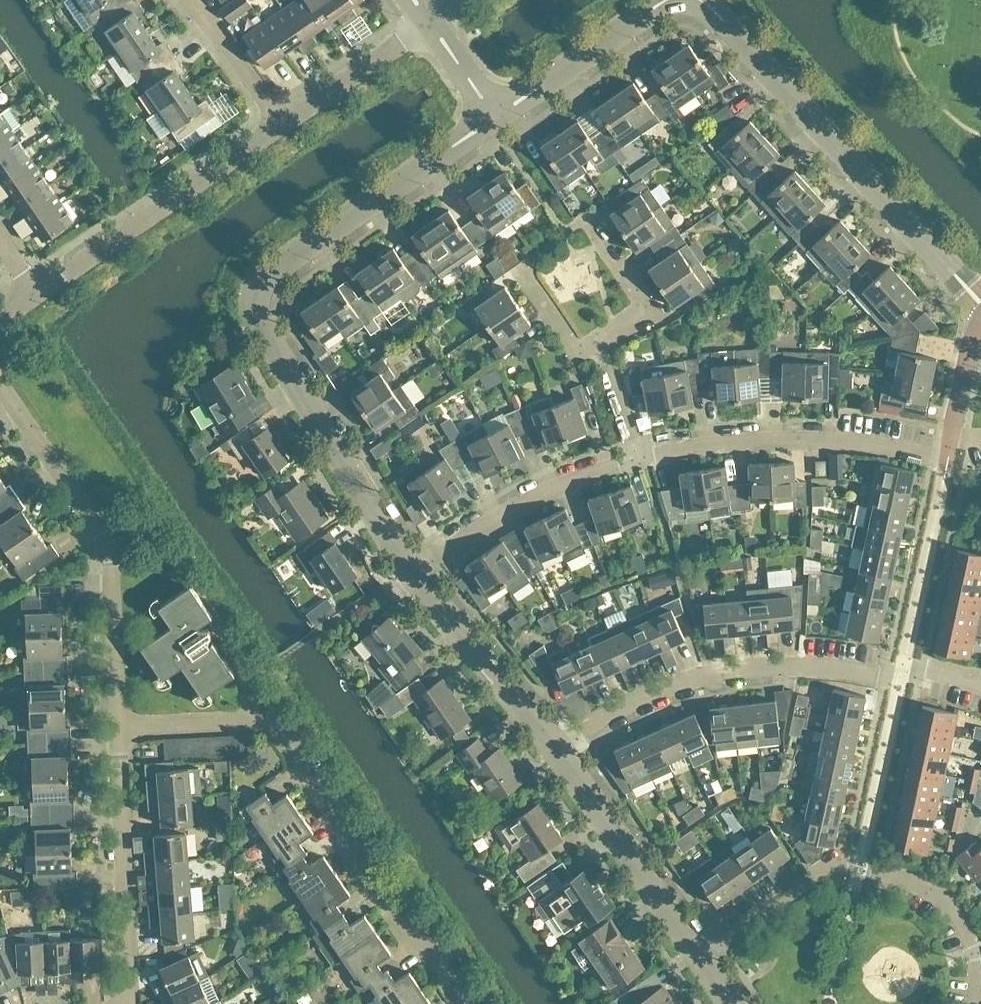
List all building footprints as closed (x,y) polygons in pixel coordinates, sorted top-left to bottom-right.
[(85,30),(97,22),(96,21),(127,0),(64,0),(85,30)] [(147,30),(134,11),(141,5),(138,0),(127,0),(96,21),(97,22),(117,51),(147,30)] [(220,8),(230,22),(252,6),(248,0),(231,0),(220,8)] [(307,0),(295,0),(283,8),(311,48),(318,43),(311,33),(324,24),(307,0)] [(336,0),(307,0),(324,24),(336,16),(343,26),(351,21),(336,0)] [(351,21),(358,16),(351,6),(359,0),(336,0),(351,21)] [(311,48),(283,8),(264,22),(284,52),(297,43),(304,53),(311,48)] [(284,52),(264,22),(243,36),(264,66),(284,52)] [(175,54),(168,44),(160,49),(147,30),(117,51),(137,80),(175,54)] [(729,82),(724,75),(710,54),(701,61),(689,44),(670,56),(697,95),(715,82),(719,89),(729,82)] [(188,89),(174,70),(182,65),(175,54),(137,80),(158,110),(188,89)] [(679,106),(697,95),(670,56),(652,69),(664,87),(655,93),(669,114),(673,120),(684,113),(679,106)] [(641,133),(660,120),(669,114),(655,93),(645,99),(633,82),(615,95),(641,133)] [(160,137),(171,130),(179,140),(216,114),(209,103),(201,109),(188,89),(158,110),(147,118),(160,137)] [(621,147),(641,133),(615,95),(596,107),(608,125),(599,131),(614,152),(621,147)] [(734,115),(726,104),(710,115),(718,126),(734,115)] [(12,130),(20,124),(7,106),(0,111),(0,138),(12,130)] [(710,115),(704,119),(712,130),(718,126),(710,115)] [(609,155),(614,152),(599,131),(590,137),(578,120),(560,133),(580,163),(589,157),(596,164),(609,155)] [(730,168),(765,136),(750,120),(734,134),(726,126),(708,143),(716,151),(730,168)] [(24,147),(12,130),(0,138),(0,164),(24,147)] [(580,163),(560,133),(541,145),(553,163),(544,169),(558,190),(568,184),(562,175),(580,163)] [(764,167),(780,153),(765,136),(730,168),(753,193),(772,176),(764,167)] [(37,166),(24,147),(0,164),(0,174),(3,178),(0,180),(0,191),(37,166)] [(621,147),(614,152),(619,160),(626,155),(621,147)] [(614,152),(609,155),(615,163),(619,160),(614,152)] [(49,184),(37,166),(0,191),(0,201),(13,192),(20,203),(49,184)] [(638,167),(630,173),(636,181),(644,176),(638,167)] [(810,186),(795,170),(779,184),(772,176),(753,193),(776,217),(810,186)] [(540,202),(526,182),(516,188),(504,171),(486,184),(512,222),(540,202)] [(623,232),(662,206),(642,178),(622,192),(628,201),(610,213),(623,232)] [(18,232),(62,202),(49,184),(20,203),(28,214),(13,224),(18,232)] [(512,222),(486,184),(467,196),(479,214),(470,220),(484,241),(512,222)] [(817,225),(809,217),(825,203),(810,186),(776,217),(798,242),(817,225)] [(45,239),(74,220),(62,202),(18,232),(23,238),(37,228),(45,239)] [(681,233),(674,224),(662,206),(623,232),(636,250),(653,238),(660,247),(681,233)] [(474,248),(484,241),(470,220),(461,226),(449,209),(430,222),(460,265),(478,253),(474,248)] [(724,219),(718,210),(710,216),(714,222),(719,223),(724,219)] [(828,260),(855,236),(840,219),(824,234),(817,225),(798,242),(821,267),(828,260)] [(460,265),(430,222),(412,235),(424,252),(415,258),(429,279),(438,273),(442,277),(460,265)] [(700,261),(687,243),(681,233),(660,247),(666,257),(649,269),(661,287),(700,261)] [(862,275),(855,267),(870,252),(855,236),(828,260),(843,277),(836,283),(843,292),(848,288),(862,275)] [(429,279),(415,258),(405,265),(393,247),(375,260),(401,298),(402,298),(406,299),(409,297),(416,293),(418,290),(419,286),(429,279)] [(373,317),(401,298),(375,260),(356,273),(368,290),(359,296),(373,317)] [(698,303),(719,289),(700,261),(661,287),(674,306),(691,294),(698,303)] [(500,263),(491,270),(496,277),(505,271),(500,263)] [(878,306),(905,282),(890,265),(874,279),(867,271),(862,275),(848,288),(856,296),(871,313),(874,309),(878,306)] [(920,298),(905,282),(878,306),(874,309),(871,313),(893,337),(920,330),(912,321),(904,312),(920,298)] [(380,327),(373,317),(359,296),(350,303),(338,285),(320,298),(340,328),(347,338),(365,325),(371,334),(380,327)] [(488,325),(518,304),(505,286),(488,298),(481,289),(460,303),(467,313),(475,307),(488,325)] [(340,328),(320,298),(301,311),(313,328),(304,335),(318,355),(327,349),(322,341),(340,328)] [(442,302),(433,308),(438,316),(447,310),(442,302)] [(513,335),(531,323),(518,304),(488,325),(500,343),(492,349),(499,359),(515,348),(519,344),(513,335)] [(925,310),(912,321),(920,330),(939,327),(925,310)] [(936,358),(915,354),(920,330),(893,337),(891,349),(900,351),(896,372),(931,380),(936,358)] [(519,344),(515,348),(517,353),(524,357),(533,353),(528,339),(519,344)] [(770,347),(757,348),(698,352),(698,358),(698,357),(702,382),(714,381),(716,401),(760,398),(758,377),(771,376),(770,351),(770,347)] [(805,398),(806,351),(784,351),(770,351),(771,376),(783,376),(782,397),(805,398)] [(839,377),(840,352),(806,351),(805,398),(827,398),(828,377),(839,377)] [(363,411),(393,390),(387,381),(395,376),(382,357),(361,371),(368,381),(350,393),(363,411)] [(693,405),(689,384),(702,382),(698,357),(698,358),(684,359),(662,363),(671,409),(693,405)] [(438,362),(428,369),(432,374),(442,368),(438,362)] [(671,409),(662,363),(629,369),(634,394),(645,392),(649,413),(671,409)] [(241,408),(255,399),(242,379),(244,378),(236,365),(197,389),(216,421),(211,424),(219,438),(248,420),(241,408)] [(926,402),(931,380),(896,372),(894,382),(884,380),(879,403),(903,409),(906,397),(926,402)] [(524,374),(513,383),(522,394),(533,386),(524,374)] [(587,431),(580,411),(590,407),(581,383),(570,387),(574,397),(553,404),(566,438),(587,431)] [(421,413),(414,403),(401,385),(393,390),(363,411),(376,430),(393,418),(400,427),(421,413)] [(566,438),(553,404),(549,394),(523,405),(516,408),(526,431),(538,426),(545,446),(566,438)] [(520,398),(513,401),(516,408),(523,405),(520,398)] [(525,455),(515,436),(526,431),(516,408),(504,414),(508,423),(488,433),(505,465),(525,455)] [(447,418),(440,422),(445,430),(451,426),(447,418)] [(505,465),(488,433),(483,422),(452,441),(464,463),(475,456),(485,475),(505,465)] [(240,459),(251,451),(266,473),(288,459),(266,428),(255,436),(248,425),(227,440),(240,459)] [(375,449),(388,471),(411,457),(397,435),(375,449)] [(201,439),(190,446),(198,458),(209,451),(201,439)] [(464,463),(452,441),(439,449),(445,457),(426,470),(447,500),(466,487),(454,469),(464,463)] [(841,477),(840,456),(838,456),(838,452),(829,452),(831,478),(841,477)] [(910,491),(915,469),(889,464),(890,458),(877,455),(871,483),(910,491)] [(826,474),(826,460),(815,460),(816,474),(826,474)] [(795,481),(794,461),(772,462),(773,498),(795,498),(795,506),(807,506),(806,480),(795,481)] [(773,498),(772,462),(749,463),(750,482),(739,483),(741,508),(751,507),(751,499),(773,498)] [(741,508),(739,483),(727,484),(724,465),(702,469),(708,505),(710,516),(731,513),(731,509),(741,508)] [(447,500),(426,470),(418,475),(412,467),(393,480),(407,501),(416,495),(429,512),(447,500)] [(708,505),(702,469),(680,472),(682,487),(661,491),(670,519),(685,517),(686,522),(710,518),(710,516),(708,505)] [(10,483),(6,486),(0,477),(0,507),(18,495),(10,483)] [(327,516),(312,494),(309,496),(299,482),(290,488),(284,479),(255,498),(268,517),(277,511),(296,538),(327,516)] [(906,512),(910,491),(871,483),(867,504),(873,505),(906,512)] [(656,523),(648,499),(637,503),(631,484),(610,491),(621,526),(642,519),(645,527),(656,523)] [(812,486),(813,495),(824,495),(824,485),(812,486)] [(603,541),(600,533),(621,526),(610,491),(588,498),(594,517),(584,521),(594,544),(603,541)] [(22,509),(26,506),(18,495),(0,507),(0,539),(6,547),(35,527),(22,509)] [(824,504),(824,495),(813,495),(813,504),(824,504)] [(901,533),(906,512),(873,505),(869,526),(901,533)] [(584,548),(594,544),(584,521),(574,525),(565,507),(545,517),(561,550),(566,560),(586,551),(584,548)] [(561,550),(545,517),(525,527),(533,544),(523,550),(536,572),(545,567),(541,560),(561,550)] [(869,526),(856,524),(851,545),(864,547),(896,555),(901,533),(869,526)] [(59,555),(51,542),(47,545),(35,527),(6,547),(18,564),(15,566),(23,579),(59,555)] [(811,528),(811,538),(821,538),(821,528),(811,528)] [(357,574),(335,542),(333,543),(326,533),(297,553),(308,569),(316,564),(333,590),(357,574)] [(755,535),(745,536),(746,551),(756,550),(755,535)] [(821,548),(821,538),(811,538),(810,548),(821,548)] [(536,572),(523,550),(513,556),(502,540),(484,553),(505,583),(523,570),(528,577),(536,572)] [(892,576),(896,555),(864,547),(860,569),(892,576)] [(957,548),(952,569),(980,575),(980,553),(957,548)] [(505,583),(484,553),(466,565),(476,581),(467,588),(482,608),(491,602),(487,595),(505,583)] [(642,553),(633,556),(638,572),(647,569),(642,553)] [(750,556),(742,557),(743,569),(751,568),(750,556)] [(887,597),(892,576),(860,569),(855,590),(887,597)] [(952,569),(948,589),(980,596),(980,575),(952,569)] [(672,570),(661,573),(664,585),(675,582),(672,570)] [(809,572),(809,582),(820,582),(820,573),(809,572)] [(606,574),(599,577),(604,587),(610,583),(606,574)] [(819,592),(820,582),(809,582),(808,591),(819,592)] [(766,630),(767,639),(778,638),(778,629),(801,627),(800,623),(804,622),(805,583),(768,587),(772,629),(766,630)] [(213,641),(210,644),(207,640),(211,632),(208,628),(200,629),(197,626),(212,615),(190,584),(163,603),(158,595),(155,598),(154,597),(153,598),(154,598),(152,600),(151,601),(151,602),(150,604),(150,605),(150,606),(150,608),(152,611),(151,611),(151,612),(152,612),(154,615),(162,610),(172,625),(141,646),(160,673),(153,678),(155,681),(154,682),(155,683),(156,682),(156,683),(157,683),(157,684),(158,684),(158,685),(159,685),(160,686),(161,686),(162,686),(163,686),(164,686),(165,686),(166,686),(167,685),(168,685),(169,685),(169,684),(172,682),(167,674),(182,664),(200,691),(193,696),(195,699),(195,700),(196,700),(197,701),(199,703),(200,703),(202,704),(203,704),(204,704),(205,703),(206,703),(208,702),(209,703),(210,702),(209,701),(212,699),(207,692),(235,673),(213,641)] [(577,585),(570,588),(576,599),(583,596),(577,585)] [(699,585),(690,587),(693,596),(701,594),(699,585)] [(623,586),(615,589),(618,594),(625,591),(623,586)] [(772,629),(768,587),(746,589),(747,599),(751,632),(766,630),(772,629)] [(980,606),(980,596),(948,589),(943,609),(979,617),(980,606)] [(883,618),(887,597),(855,590),(850,611),(883,618)] [(601,594),(594,597),(598,606),(605,602),(601,594)] [(659,650),(663,658),(673,654),(669,645),(685,638),(675,616),(684,611),(680,595),(648,610),(651,617),(664,647),(659,650)] [(62,633),(61,611),(66,611),(65,596),(21,598),(22,614),(26,614),(27,635),(62,633)] [(723,634),(724,644),(736,643),(735,633),(751,632),(747,599),(726,601),(729,634),(723,634)] [(729,634),(726,601),(695,604),(699,620),(705,619),(707,636),(723,634),(729,634)] [(808,613),(818,614),(819,604),(808,603),(808,613)] [(974,637),(979,617),(943,609),(939,629),(974,637)] [(628,619),(645,656),(659,650),(664,647),(651,617),(648,610),(628,619)] [(878,640),(883,618),(850,611),(846,633),(878,640)] [(398,686),(420,668),(411,658),(420,651),(409,637),(406,639),(388,617),(354,645),(365,657),(374,650),(387,665),(383,668),(398,686)] [(625,665),(620,667),(624,676),(634,671),(630,663),(645,656),(628,619),(608,628),(625,665)] [(625,665),(608,628),(589,637),(592,644),(605,674),(620,667),(625,665)] [(970,657),(974,637),(939,629),(934,650),(970,657)] [(63,655),(62,633),(27,635),(28,656),(24,656),(25,671),(68,669),(68,655),(63,655)] [(779,648),(778,638),(767,639),(768,649),(779,648)] [(586,683),(572,653),(568,646),(549,654),(544,643),(529,654),(547,680),(558,676),(565,692),(581,685),(586,683)] [(736,652),(736,643),(724,644),(725,653),(736,652)] [(605,674),(592,644),(572,653),(586,683),(581,685),(584,694),(595,689),(591,680),(605,674)] [(677,662),(673,654),(663,658),(667,667),(677,662)] [(65,705),(64,683),(69,683),(68,669),(25,671),(25,686),(29,686),(30,707),(65,705)] [(638,680),(634,671),(624,676),(628,685),(638,680)] [(470,718),(443,678),(427,689),(419,677),(396,693),(405,706),(414,699),(441,738),(470,718)] [(384,679),(375,686),(386,700),(396,693),(384,679)] [(861,717),(866,695),(834,688),(829,710),(861,717)] [(797,703),(807,705),(809,695),(798,693),(797,703)] [(781,742),(780,732),(776,700),(753,702),(758,745),(781,742)] [(758,745),(753,702),(732,705),(737,747),(758,745)] [(953,732),(958,712),(922,704),(918,725),(953,732)] [(66,727),(65,705),(30,707),(31,728),(27,728),(28,743),(71,741),(71,727),(66,727)] [(737,747),(732,705),(710,707),(713,740),(716,740),(717,750),(737,747)] [(856,738),(861,717),(829,710),(824,731),(856,738)] [(708,743),(695,713),(674,722),(688,752),(708,743)] [(793,715),(791,724),(803,727),(805,717),(793,715)] [(688,752),(674,722),(655,731),(668,761),(688,752)] [(801,736),(803,727),(791,724),(789,734),(801,736)] [(949,753),(953,732),(918,725),(914,745),(949,753)] [(648,769),(652,778),(672,769),(668,761),(655,731),(635,739),(648,769)] [(852,759),(856,738),(824,731),(820,752),(852,759)] [(523,780),(500,747),(490,754),(478,738),(457,753),(469,771),(473,768),(495,799),(523,780)] [(652,778),(648,769),(635,739),(614,749),(621,765),(610,772),(625,792),(653,780),(652,778)] [(267,740),(257,741),(258,756),(268,756),(267,740)] [(68,777),(67,755),(72,755),(71,741),(28,743),(29,758),(32,758),(33,779),(68,777)] [(945,773),(949,753),(914,745),(909,765),(945,773)] [(852,759),(820,752),(812,751),(810,760),(818,762),(815,773),(847,780),(852,759)] [(784,757),(782,766),(793,769),(795,759),(784,757)] [(227,759),(214,759),(214,770),(227,770),(227,759)] [(148,798),(168,796),(191,794),(202,794),(200,767),(174,769),(173,760),(145,763),(146,775),(153,774),(154,779),(146,780),(147,787),(148,798)] [(940,793),(945,773),(909,765),(905,785),(940,793)] [(792,778),(793,769),(782,766),(780,776),(792,778)] [(967,777),(979,780),(980,769),(980,768),(970,766),(967,777)] [(842,802),(847,780),(815,773),(810,794),(842,802)] [(69,799),(68,777),(33,779),(34,799),(30,800),(31,807),(31,814),(31,815),(75,813),(74,799),(69,799)] [(976,791),(979,780),(967,777),(965,789),(976,791)] [(732,785),(723,789),(728,800),(737,796),(732,785)] [(936,813),(940,793),(905,785),(900,805),(936,813)] [(750,797),(759,799),(761,788),(752,786),(750,797)] [(771,790),(761,788),(759,799),(768,801),(771,790)] [(720,804),(728,800),(723,789),(715,793),(720,804)] [(265,836),(300,812),(287,793),(269,806),(261,795),(240,809),(248,821),(253,818),(265,836)] [(193,821),(191,794),(168,796),(148,798),(149,809),(161,808),(162,824),(193,821)] [(219,823),(232,823),(231,794),(218,794),(219,823)] [(838,823),(842,802),(810,794),(806,815),(838,823)] [(684,798),(678,801),(682,811),(689,808),(684,798)] [(784,811),(786,801),(775,799),(773,808),(784,811)] [(539,803),(513,821),(510,816),(495,826),(511,850),(520,844),(530,859),(516,869),(525,881),(550,863),(542,851),(562,837),(539,803)] [(698,803),(690,809),(697,819),(705,813),(698,803)] [(952,804),(949,815),(961,818),(964,806),(952,804)] [(931,833),(936,813),(900,805),(896,826),(931,833)] [(782,820),(784,811),(773,808),(771,818),(782,820)] [(689,824),(697,819),(690,809),(682,814),(689,824)] [(295,844),(313,831),(300,812),(265,836),(278,855),(273,858),(280,869),(281,869),(298,857),(299,858),(303,855),(295,844)] [(71,849),(70,827),(75,827),(75,813),(31,815),(32,830),(35,830),(36,850),(71,849)] [(821,856),(824,842),(833,845),(838,823),(806,815),(801,838),(795,842),(810,864),(821,856)] [(958,830),(961,818),(949,815),(947,827),(958,830)] [(232,825),(217,825),(217,839),(232,838),(232,825)] [(927,854),(931,833),(896,826),(892,846),(927,854)] [(766,870),(772,878),(781,872),(775,864),(789,854),(771,827),(752,840),(771,867),(766,870)] [(691,829),(685,833),(693,844),(699,840),(691,829)] [(188,858),(186,832),(155,834),(156,850),(144,851),(145,862),(188,858)] [(945,835),(943,847),(954,850),(956,837),(945,835)] [(678,866),(692,857),(681,839),(667,848),(678,866)] [(771,867),(752,840),(734,852),(753,879),(766,870),(771,867)] [(980,868),(980,846),(976,840),(956,856),(972,875),(980,868)] [(72,871),(71,849),(36,850),(37,871),(34,871),(34,887),(78,885),(77,870),(72,871)] [(753,879),(734,852),(717,865),(735,891),(731,895),(736,903),(745,896),(740,888),(753,879)] [(302,898),(337,874),(324,855),(305,868),(299,858),(298,857),(281,869),(280,869),(276,871),(285,883),(290,880),(302,898)] [(735,891),(717,865),(711,856),(683,875),(697,896),(707,890),(717,904),(731,895),(735,891)] [(190,885),(188,858),(145,862),(146,873),(158,872),(159,887),(190,885)] [(594,916),(612,904),(599,885),(597,886),(586,870),(564,885),(552,868),(527,885),(540,903),(535,906),(544,918),(552,913),(564,931),(592,912),(594,916)] [(972,875),(976,880),(980,876),(980,868),(972,875)] [(786,880),(781,872),(772,878),(777,886),(786,880)] [(332,906),(350,893),(337,874),(302,898),(315,916),(310,920),(318,931),(339,916),(332,906)] [(192,911),(190,885),(159,887),(160,902),(148,903),(149,915),(192,911)] [(233,894),(219,895),(220,908),(234,907),(233,894)] [(194,938),(192,911),(149,915),(150,926),(162,925),(163,941),(194,938)] [(195,914),(196,932),(232,930),(231,912),(195,914)] [(333,964),(343,958),(378,933),(365,914),(346,927),(339,916),(318,931),(313,935),(333,964)] [(643,967),(610,919),(579,941),(580,943),(571,949),(585,969),(594,963),(612,989),(643,967)] [(73,982),(71,938),(70,928),(44,930),(44,940),(46,971),(61,970),(61,982),(73,982)] [(46,971),(44,940),(19,941),(17,932),(8,934),(20,984),(31,984),(31,971),(46,971)] [(373,965),(391,953),(378,933),(343,958),(356,976),(351,979),(359,991),(363,988),(362,988),(380,976),(380,975),(373,965)] [(5,978),(10,989),(20,984),(8,934),(0,936),(1,938),(0,938),(0,980),(5,978)] [(99,968),(98,937),(71,938),(73,982),(84,981),(84,969),(99,968)] [(249,950),(237,958),(241,964),(254,956),(249,950)] [(200,979),(189,955),(160,967),(167,982),(156,987),(161,997),(200,979)] [(423,990),(410,971),(391,984),(383,973),(380,975),(380,976),(362,988),(363,988),(370,999),(375,996),(381,1003),(402,1003),(423,990)] [(220,999),(209,975),(200,979),(161,997),(164,1003),(173,1003),(176,1002),(177,1003),(209,1003),(220,999)] [(663,986),(650,995),(640,981),(612,1000),(615,1003),(676,1003),(663,986)] [(423,990),(402,1003),(432,1003),(423,990)] [(297,998),(301,1003),(310,1003),(311,1003),(309,1000),(312,998),(308,992),(304,994),(297,998)]
